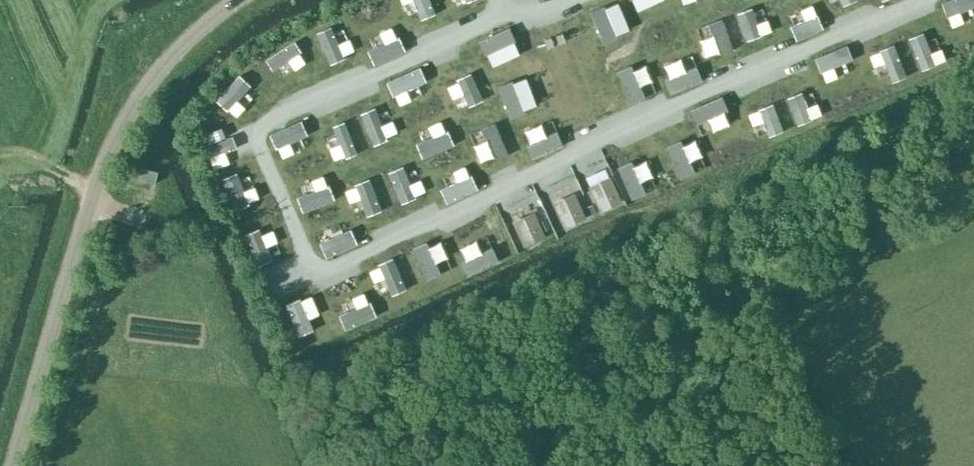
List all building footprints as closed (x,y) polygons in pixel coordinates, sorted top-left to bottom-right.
[(372,3),(383,36),(395,32),(384,0),(382,0),(372,3)] [(421,18),(435,13),(430,0),(413,0),(421,18)] [(689,1),(691,12),(717,9),(716,0),(696,0),(689,1)] [(796,16),(808,10),(804,0),(789,0),(796,16)] [(604,2),(589,9),(601,40),(617,34),(604,2)] [(752,4),(736,10),(746,38),(761,33),(752,4)] [(816,11),(789,24),(795,38),(823,26),(816,11)] [(345,12),(332,18),(347,50),(359,44),(345,12)] [(722,14),(707,19),(717,50),(732,46),(722,14)] [(955,48),(969,41),(955,14),(941,21),(955,48)] [(417,24),(404,32),(412,45),(424,37),(417,24)] [(645,24),(632,31),(637,43),(650,36),(645,24)] [(297,33),(311,68),(324,63),(310,28),(297,33)] [(913,36),(924,71),(939,66),(929,32),(913,36)] [(398,34),(367,48),(373,64),(405,49),(398,34)] [(886,39),(866,46),(881,88),(901,81),(886,39)] [(285,58),(298,55),(294,41),(281,45),(285,58)] [(273,44),(257,53),(276,86),(291,78),(273,44)] [(490,45),(479,49),(489,82),(500,78),(490,45)] [(838,88),(856,81),(845,51),(826,57),(838,88)] [(317,71),(320,77),(329,73),(332,80),(347,73),(341,60),(317,71)] [(452,62),(438,68),(453,104),(467,99),(452,62)] [(630,62),(616,68),(630,100),(645,93),(630,62)] [(695,62),(663,75),(669,90),(701,77),(695,62)] [(245,110),(256,105),(242,72),(231,77),(245,110)] [(422,118),(434,113),(420,74),(408,78),(422,118)] [(820,81),(807,83),(811,118),(824,117),(820,81)] [(386,132),(404,124),(387,89),(369,97),(386,132)] [(764,102),(773,130),(793,123),(784,96),(764,102)] [(336,111),(349,154),(366,148),(353,106),(336,111)] [(490,160),(528,149),(516,108),(492,115),(495,124),(463,133),(468,151),(459,154),(466,178),(493,170),(490,160)] [(701,148),(713,144),(702,115),(690,119),(701,148)] [(296,126),(324,183),(343,174),(315,117),(296,126)] [(286,131),(279,134),(293,166),(301,163),(286,131)] [(658,152),(672,149),(668,133),(654,136),(658,152)] [(279,137),(267,142),(283,176),(294,171),(279,137)] [(609,142),(610,153),(629,152),(628,140),(609,142)] [(415,148),(431,191),(446,186),(430,142),(415,148)] [(230,159),(244,199),(260,193),(247,153),(230,159)] [(141,167),(138,179),(155,183),(158,171),(141,167)] [(390,216),(403,212),(392,173),(378,177),(390,216)] [(587,215),(610,209),(602,179),(579,185),(587,215)] [(322,193),(339,236),(360,227),(344,185),(322,193)] [(563,196),(541,205),(553,232),(574,222),(563,196)] [(312,213),(302,217),(318,255),(328,251),(312,213)] [(532,245),(524,214),(503,219),(511,250),(532,245)] [(485,266),(501,262),(491,221),(474,225),(485,266)] [(272,222),(258,228),(270,258),(284,253),(272,222)] [(257,226),(242,232),(257,272),(272,267),(257,226)] [(448,287),(469,277),(452,242),(431,252),(448,287)] [(404,297),(430,287),(416,253),(401,259),(408,278),(398,281),(404,297)] [(379,311),(393,304),(376,263),(361,269),(379,311)] [(344,329),(359,323),(342,284),(327,290),(344,329)] [(307,344),(320,337),(301,300),(289,306),(307,344)]
